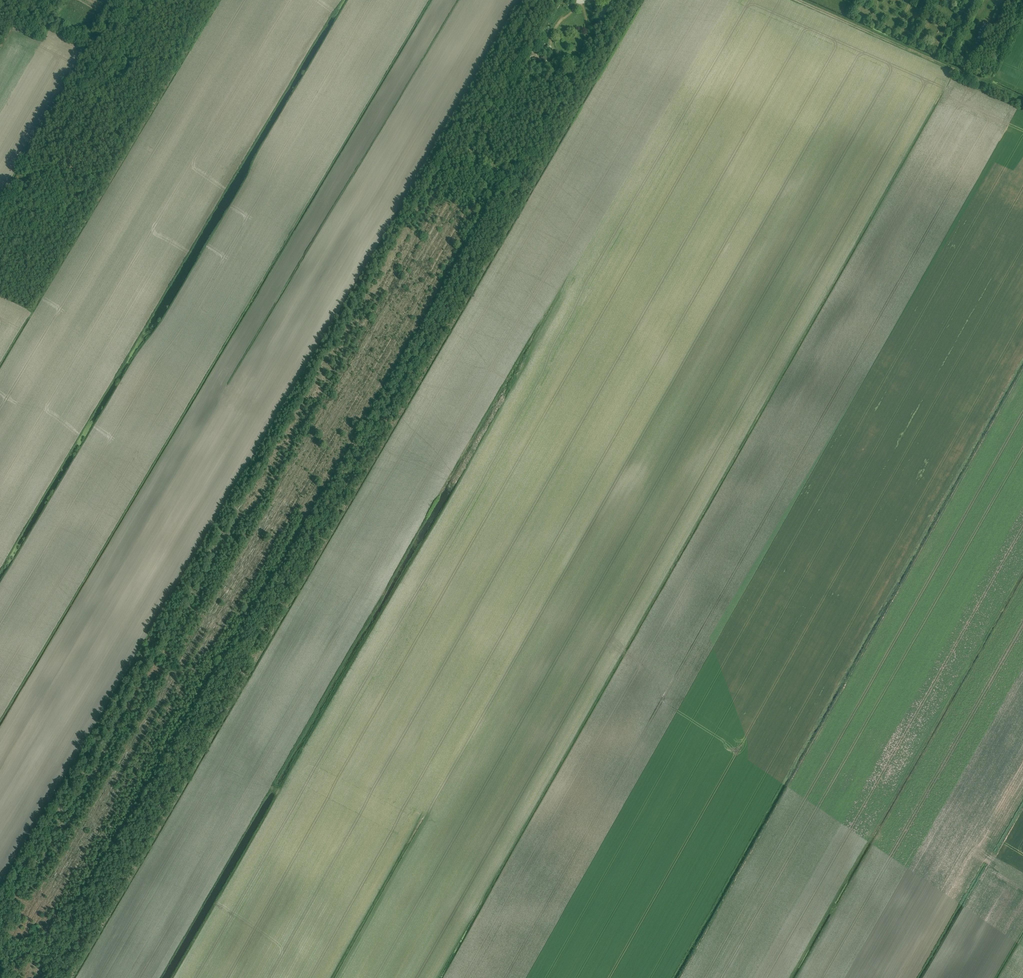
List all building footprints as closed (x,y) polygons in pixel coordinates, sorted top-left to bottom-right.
[(984,36),(989,25),(983,22),(978,34),(984,36)]
